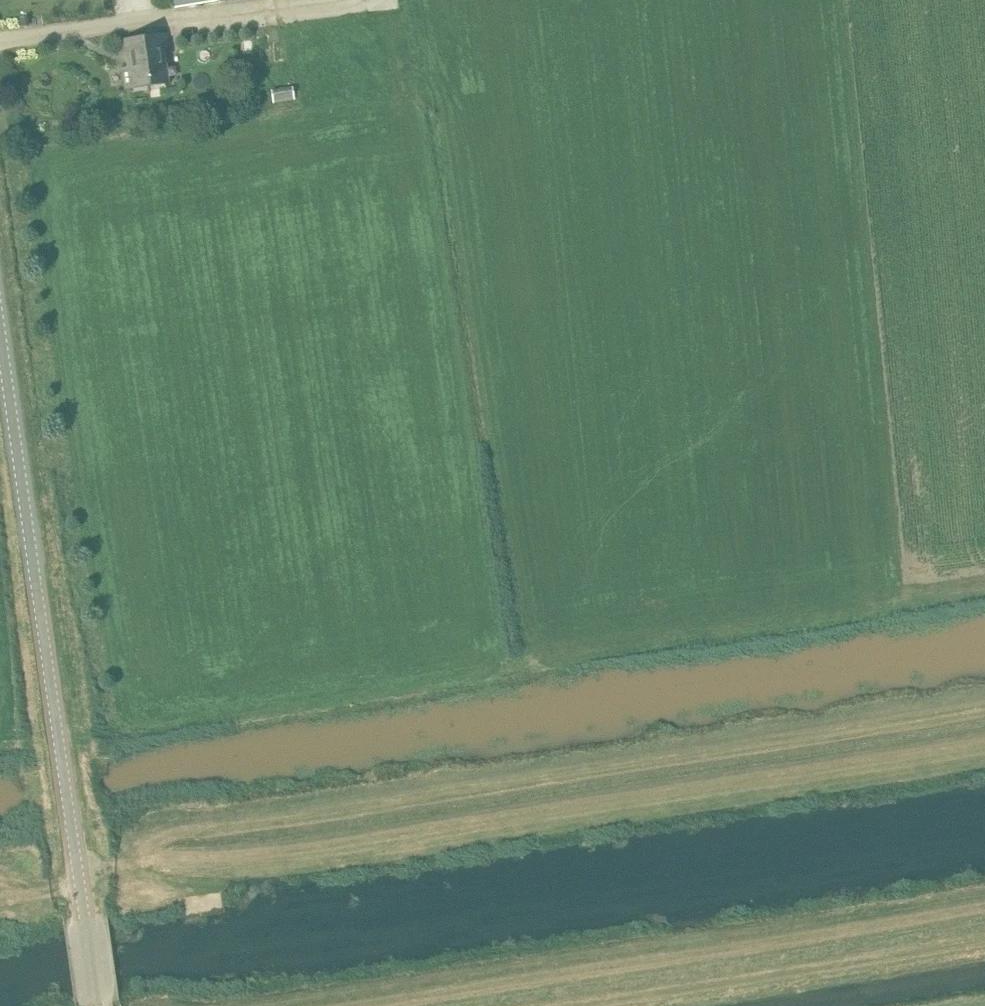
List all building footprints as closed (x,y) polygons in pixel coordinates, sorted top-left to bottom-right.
[(172,47),(169,32),(118,40),(120,55),(127,54),(128,66),(122,67),(125,89),(166,83),(162,49),(172,47)] [(296,89),(273,92),(274,101),(297,98),(296,89)]
